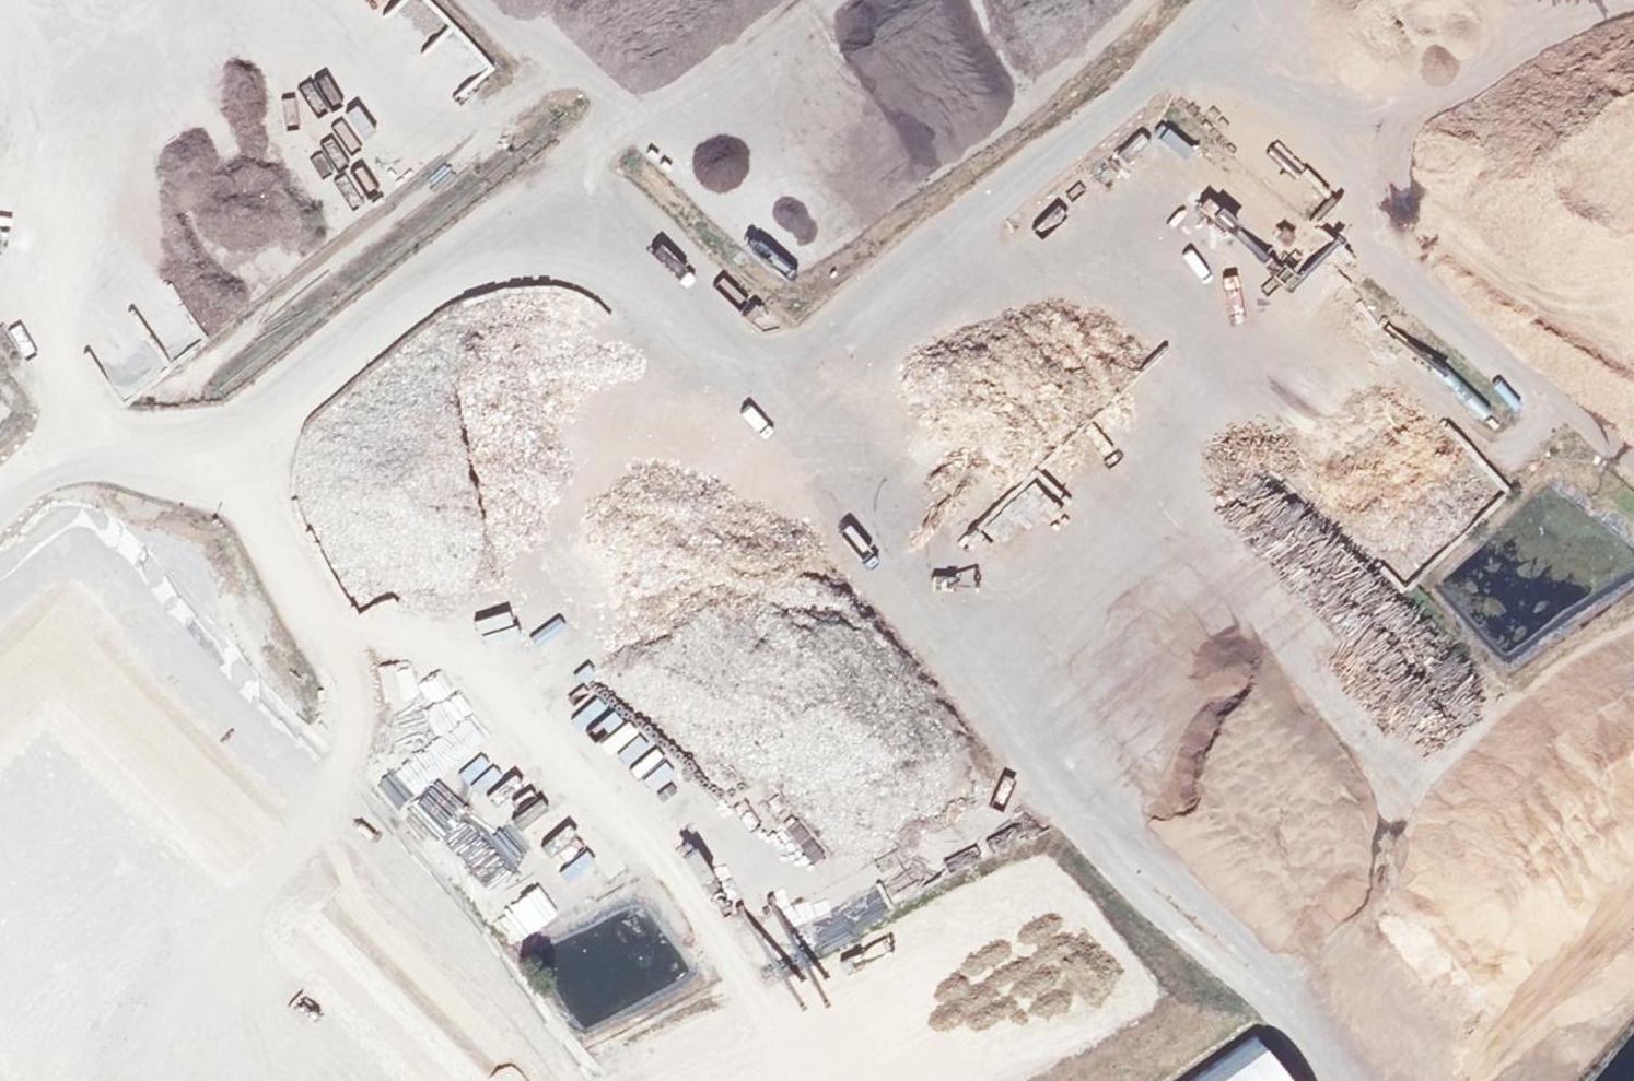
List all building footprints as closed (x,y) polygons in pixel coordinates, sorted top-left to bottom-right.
[(357,173),(342,191),(364,210),(379,193),(357,173)] [(180,395),(233,350),(222,337),(169,381),(180,395)] [(28,919),(0,890),(0,945),(28,919)] [(166,892),(134,913),(149,935),(180,913),(166,892)] [(517,915),(501,924),(511,942),(527,933),(517,915)] [(248,1044),(281,1017),(265,998),(247,1013),(237,1000),(223,1012),(248,1044)]
